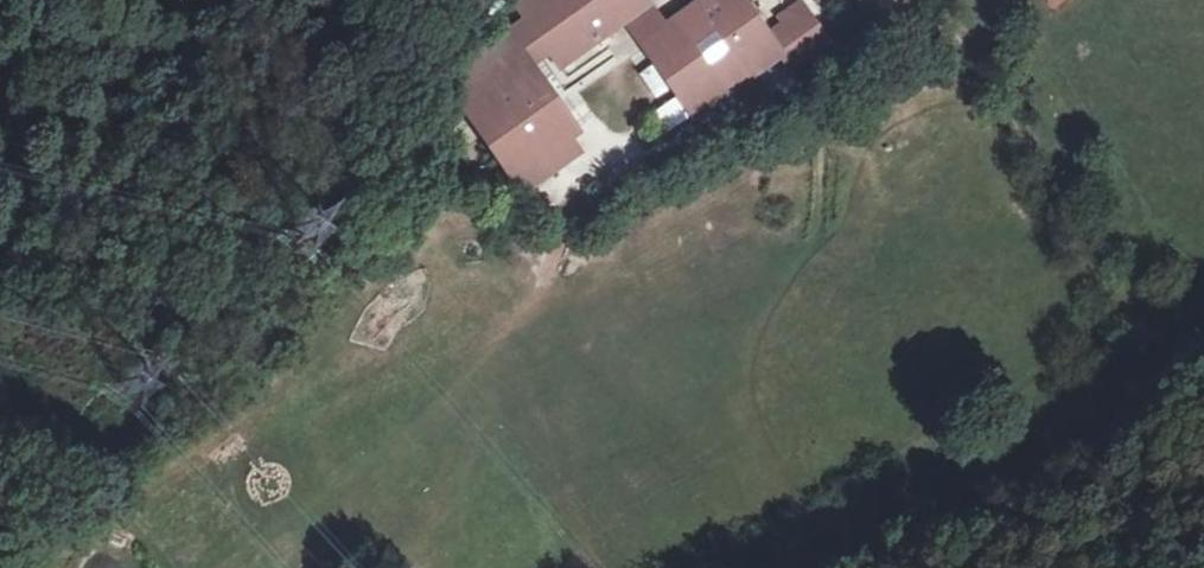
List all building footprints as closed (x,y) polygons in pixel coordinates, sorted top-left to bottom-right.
[(562,66),(625,21),(650,3),(648,0),(522,0),(518,3),(530,20),(542,38),(562,66)] [(694,117),(735,88),(752,75),(782,54),(792,68),(827,42),(801,6),(779,22),(782,26),(767,37),(740,0),(706,0),(667,28),(643,46),(694,117)] [(1051,11),(1070,0),(1044,0),(1051,11)] [(650,3),(625,21),(643,46),(667,28),(650,3)] [(542,38),(530,20),(445,81),(457,97),(522,51),(542,38)] [(457,97),(526,191),(562,166),(553,153),(574,138),(580,133),(522,51),(457,97)] [(752,75),(735,88),(746,101),(763,89),(752,75)] [(553,153),(562,166),(583,151),(574,138),(553,153)]
